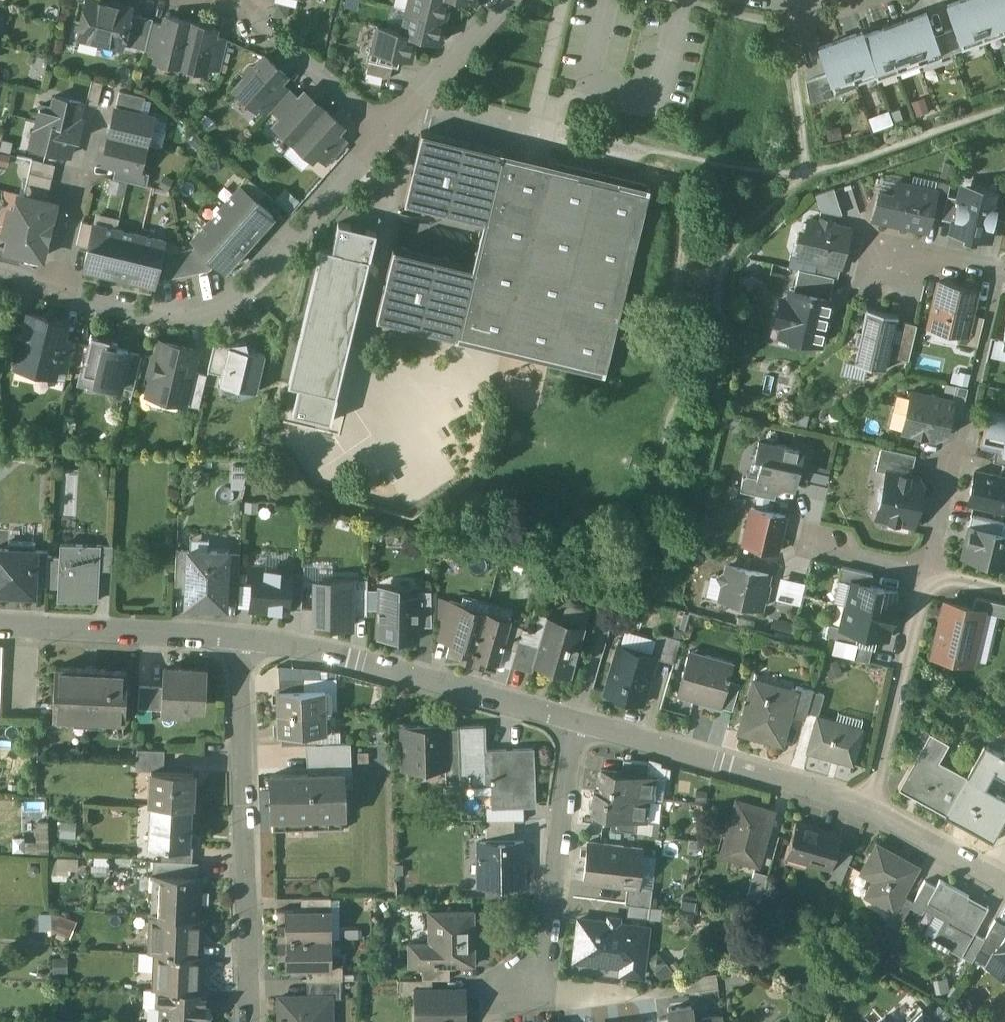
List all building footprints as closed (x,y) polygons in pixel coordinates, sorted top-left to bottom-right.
[(96,0),(87,0),(79,37),(121,47),(122,44),(130,13),(131,8),(96,0)] [(406,8),(445,17),(449,0),(408,0),(406,8)] [(970,0),(960,0),(947,5),(956,28),(962,46),(984,39),(970,0)] [(984,39),(1004,31),(994,0),(970,0),(984,39)] [(1004,31),(1004,0),(994,0),(1004,31)] [(445,17),(406,8),(401,30),(401,31),(416,35),(440,41),(445,17)] [(927,12),(905,20),(919,61),(941,54),(935,35),(927,12)] [(153,18),(130,13),(122,44),(145,49),(144,53),(145,53),(146,48),(153,18)] [(191,23),(166,17),(164,24),(156,55),(155,60),(180,66),(191,23)] [(905,20),(884,27),(899,69),(919,61),(905,20)] [(164,24),(152,22),(146,48),(145,53),(156,55),(164,24)] [(216,29),(191,23),(180,66),(206,72),(207,67),(214,36),(216,29)] [(401,30),(378,25),(372,49),(411,58),(416,35),(401,31),(401,30)] [(864,34),(863,34),(876,72),(875,73),(877,76),(899,69),(884,27),(864,34)] [(956,28),(946,31),(953,53),(963,49),(962,46),(956,28)] [(863,30),(841,38),(855,80),(875,73),(876,72),(863,34),(864,34),(863,30)] [(946,31),(935,35),(941,54),(943,57),(953,53),(946,31)] [(228,40),(214,36),(207,67),(221,71),(228,40)] [(855,80),(841,38),(819,46),(828,72),(834,88),(855,80)] [(286,75),(265,56),(255,66),(250,66),(246,71),(246,77),(235,89),(257,108),(258,107),(281,81),(286,75)] [(392,66),(369,61),(366,72),(390,78),(392,66)] [(828,72),(817,76),(824,97),(836,93),(834,88),(828,72)] [(817,76),(806,80),(810,102),(824,97),(817,76)] [(103,82),(92,80),(87,103),(98,106),(103,82)] [(281,81),(258,107),(267,115),(271,110),(290,89),(281,81)] [(299,97),(290,89),(271,110),(280,118),(299,97)] [(145,97),(120,90),(115,108),(133,113),(134,109),(142,110),(145,97)] [(280,118),(274,125),(294,142),(324,108),(304,91),(280,118)] [(82,102),(55,95),(52,107),(40,104),(32,140),(47,143),(46,149),(69,155),(73,139),(77,140),(82,119),(78,118),(82,102)] [(133,113),(115,108),(109,136),(146,144),(152,117),(133,113)] [(343,126),(324,108),(294,142),(313,159),(317,156),(338,132),(343,126)] [(869,126),(891,122),(888,109),(867,113),(869,126)] [(500,151),(423,133),(423,132),(421,131),(404,202),(406,203),(406,202),(483,220),(483,221),(485,222),(502,150),(500,150),(500,151)] [(338,132),(317,156),(327,165),(348,141),(338,132)] [(146,144),(109,136),(103,163),(116,166),(140,172),(140,171),(146,144)] [(650,186),(502,150),(485,222),(483,221),(472,267),(474,267),(457,338),(605,374),(616,327),(639,232),(650,186)] [(55,166),(32,160),(29,172),(53,177),(55,166)] [(140,172),(116,166),(113,178),(147,185),(149,173),(140,171),(140,172)] [(53,177),(29,172),(26,184),(50,189),(53,177)] [(266,194),(248,178),(240,186),(258,202),(266,194)] [(950,183),(937,180),(934,190),(936,190),(930,215),(942,218),(947,195),(950,183)] [(934,190),(898,181),(895,193),(880,190),(873,217),(927,230),(930,215),(936,190),(934,190)] [(997,181),(995,190),(991,207),(997,209),(995,218),(1004,220),(1004,183),(997,181)] [(50,189),(26,184),(24,195),(47,201),(50,189)] [(997,209),(991,207),(995,190),(974,185),(973,188),(962,185),(959,197),(953,221),(951,232),(964,235),(964,238),(976,241),(976,238),(990,241),(995,218),(997,209)] [(258,202),(240,186),(224,204),(257,234),(273,216),(258,202)] [(814,195),(820,210),(818,220),(834,224),(835,216),(843,214),(833,188),(814,195)] [(24,195),(19,194),(15,209),(12,209),(11,212),(9,215),(7,218),(6,222),(6,226),(7,229),(6,232),(9,233),(6,249),(23,253),(42,257),(55,203),(47,201),(24,195)] [(959,197),(947,195),(942,218),(953,221),(959,197)] [(257,234),(224,204),(208,222),(241,252),(257,234)] [(818,220),(808,218),(806,229),(803,228),(797,232),(796,238),(799,243),(802,244),(800,255),(817,259),(841,264),(849,227),(834,224),(818,220)] [(94,224),(82,221),(77,245),(88,247),(94,224)] [(332,248),(370,258),(377,230),(339,221),(332,248)] [(241,252),(208,222),(192,240),(197,245),(217,262),(225,270),(241,252)] [(117,230),(94,224),(88,247),(84,267),(107,273),(117,230)] [(117,230),(107,273),(131,278),(141,235),(117,230)] [(654,236),(639,232),(616,327),(631,331),(654,236)] [(164,241),(141,235),(131,278),(154,284),(155,278),(162,252),(164,241)] [(217,262),(197,245),(193,250),(197,273),(209,271),(217,262)] [(332,248),(321,246),(321,248),(322,248),(290,383),(288,382),(288,384),(299,387),(337,396),(370,258),(332,248)] [(0,247),(0,260),(21,264),(23,253),(6,249),(0,247)] [(472,268),(395,250),(395,248),(393,248),(376,319),(378,320),(378,318),(455,337),(455,338),(457,338),(474,267),(472,267),(472,268)] [(193,250),(181,252),(186,275),(197,273),(193,250)] [(169,254),(162,252),(155,278),(162,280),(174,278),(169,254)] [(181,252),(169,254),(174,278),(186,275),(181,252)] [(841,264),(817,259),(815,271),(834,275),(838,276),(841,264)] [(815,271),(799,267),(794,289),(829,297),(834,275),(815,271)] [(977,289),(940,281),(929,326),(960,333),(966,335),(971,314),(977,289)] [(794,289),(790,288),(788,300),(781,298),(776,320),(786,323),(784,334),(821,343),(831,297),(829,297),(794,289)] [(898,315),(867,307),(862,331),(858,330),(855,343),(859,344),(855,362),(886,369),(898,315)] [(48,318),(29,313),(26,326),(20,350),(17,364),(54,373),(56,368),(63,339),(66,324),(47,320),(48,318)] [(984,318),(971,314),(966,335),(960,333),(958,342),(977,347),(984,318)] [(916,324),(904,321),(896,357),(908,360),(916,324)] [(26,326),(14,323),(8,347),(20,350),(26,326)] [(106,338),(91,335),(82,371),(82,373),(97,377),(106,338)] [(128,350),(117,347),(118,341),(106,338),(97,377),(95,382),(97,382),(119,388),(120,386),(128,351),(128,350)] [(75,342),(63,339),(56,368),(68,371),(75,342)] [(198,350),(161,341),(157,357),(152,356),(148,374),(152,375),(148,394),(183,403),(185,403),(192,371),(198,350)] [(265,354),(249,350),(246,341),(228,345),(228,347),(222,374),(220,382),(237,386),(239,396),(257,392),(257,390),(265,354)] [(228,347),(214,344),(208,371),(222,374),(228,347)] [(142,355),(128,351),(120,386),(134,390),(142,355)] [(97,377),(82,373),(82,371),(80,370),(77,384),(96,389),(97,382),(95,382),(97,377)] [(207,375),(192,371),(185,403),(183,403),(183,404),(199,408),(207,375)] [(968,388),(956,385),(953,401),(950,412),(962,415),(968,388)] [(331,421),(337,396),(299,387),(293,412),(331,421)] [(953,401),(912,391),(903,430),(935,438),(946,430),(950,412),(953,401)] [(989,406),(980,445),(996,449),(1004,451),(1004,410),(989,406)] [(784,446),(759,440),(755,455),(761,457),(757,474),(755,484),(776,489),(778,482),(794,486),(802,450),(798,449),(798,448),(784,445),(784,446)] [(916,454),(881,446),(876,468),(887,471),(888,470),(890,470),(892,463),(913,468),(916,454)] [(996,449),(993,461),(1003,464),(1004,464),(1004,451),(996,449)] [(913,468),(892,463),(890,470),(888,470),(887,471),(884,486),(879,489),(878,496),(880,500),(880,501),(877,517),(914,525),(923,487),(916,476),(911,475),(913,468)] [(808,468),(806,477),(825,480),(826,471),(808,468)] [(65,471),(63,511),(78,511),(79,471),(65,471)] [(976,471),(969,502),(1004,510),(1004,477),(1000,476),(976,471)] [(776,489),(755,484),(757,474),(755,475),(747,473),(743,476),(740,489),(775,497),(776,489)] [(786,514),(752,506),(743,543),(777,551),(786,514)] [(1004,523),(971,515),(969,528),(971,528),(971,527),(1002,534),(1004,523)] [(971,527),(971,528),(964,557),(1004,566),(1004,535),(1002,534),(971,527)] [(210,539),(190,538),(190,550),(209,551),(210,539)] [(9,541),(8,549),(0,549),(0,592),(6,592),(6,593),(18,594),(18,592),(33,593),(34,586),(35,550),(36,542),(9,541)] [(99,545),(77,544),(61,544),(60,555),(58,587),(58,599),(98,601),(99,569),(100,568),(98,568),(99,545)] [(113,546),(99,545),(98,568),(100,568),(99,569),(111,569),(113,546)] [(189,550),(177,549),(175,585),(187,586),(189,550)] [(48,551),(35,550),(34,586),(47,586),(48,555),(48,551)] [(190,550),(189,550),(187,586),(186,605),(226,607),(228,573),(229,552),(209,551),(190,550)] [(241,552),(229,552),(228,573),(240,574),(241,552)] [(60,556),(48,555),(47,586),(58,587),(60,556)] [(769,574),(728,564),(727,571),(719,576),(724,584),(721,598),(761,607),(769,574)] [(873,573),(842,566),(839,579),(852,582),(852,581),(870,585),(873,573)] [(290,570),(255,567),(252,608),(287,611),(288,608),(290,572),(290,570)] [(304,573),(290,572),(288,608),(302,609),(304,573)] [(332,578),(332,581),(315,581),(315,622),(332,622),(331,625),(352,626),(352,614),(352,578),(332,578)] [(368,578),(352,578),(352,614),(367,614),(368,578)] [(870,585),(852,581),(852,582),(846,604),(893,615),(899,592),(870,585)] [(399,585),(380,585),(379,637),(398,638),(398,640),(417,641),(417,626),(418,594),(399,593),(399,585)] [(431,590),(418,590),(418,594),(417,626),(432,626),(431,590)] [(975,597),(973,609),(983,611),(983,612),(1004,617),(1004,604),(975,597)] [(462,603),(450,599),(443,623),(455,626),(462,603)] [(485,615),(462,609),(464,603),(462,603),(455,626),(446,656),(461,660),(472,662),(485,615)] [(973,609),(945,603),(933,654),(971,663),(983,612),(983,611),(973,609)] [(893,615),(846,604),(841,626),(841,627),(859,632),(888,638),(893,615)] [(508,621),(485,615),(472,662),(482,665),(482,666),(496,670),(503,646),(510,622),(511,618),(509,617),(508,621)] [(584,628),(546,617),(538,644),(532,665),(533,666),(571,676),(584,628)] [(523,626),(510,622),(503,646),(516,650),(519,639),(523,626)] [(841,626),(829,623),(826,636),(857,643),(859,632),(841,627),(841,626)] [(680,639),(657,632),(651,653),(656,655),(655,657),(673,662),(680,639)] [(538,644),(519,639),(516,650),(512,666),(531,671),(533,666),(532,665),(538,644)] [(651,653),(617,643),(603,692),(642,703),(655,657),(656,655),(651,653)] [(732,662),(689,650),(676,694),(719,707),(727,680),(732,662)] [(127,671),(55,668),(53,717),(125,721),(127,671)] [(205,671),(164,670),(163,687),(163,710),(188,710),(189,705),(205,706),(205,671)] [(303,678),(280,678),(280,690),(304,690),(303,678)] [(740,684),(727,680),(719,707),(732,710),(740,684)] [(794,693),(753,681),(738,730),(779,742),(789,711),(794,693)] [(813,691),(796,686),(794,693),(789,711),(805,716),(806,712),(813,691)] [(163,687),(139,687),(138,710),(163,710),(163,687)] [(280,690),(277,690),(277,697),(278,697),(278,712),(326,710),(325,689),(304,690),(280,690)] [(823,694),(813,691),(806,712),(816,715),(823,694)] [(326,710),(278,712),(279,726),(277,726),(278,732),(281,732),(283,732),(307,732),(326,731),(326,710)] [(861,730),(817,717),(807,750),(851,763),(861,730)] [(445,725),(402,727),(404,769),(446,768),(447,768),(446,728),(445,725)] [(484,727),(459,728),(459,752),(484,751),(484,727)] [(919,727),(904,753),(915,758),(929,732),(919,727)] [(459,728),(446,728),(447,768),(446,768),(447,784),(460,784),(459,752),(459,728)] [(307,744),(307,732),(283,732),(281,732),(282,745),(307,744)] [(949,743),(929,732),(915,758),(898,788),(945,815),(967,777),(939,761),(949,743)] [(350,743),(307,744),(309,774),(344,773),(344,775),(352,775),(350,743)] [(984,746),(976,761),(995,771),(993,774),(1004,781),(1004,752),(1003,756),(998,754),(984,746)] [(166,751),(138,749),(136,770),(153,771),(158,771),(158,770),(165,770),(166,751)] [(484,751),(459,752),(460,784),(492,783),(493,806),(522,805),(534,805),(532,750),(484,751)] [(648,763),(623,760),(622,772),(647,775),(648,763)] [(985,789),(993,774),(995,771),(976,761),(967,777),(945,815),(945,816),(992,843),(1002,824),(1004,820),(1004,800),(985,789)] [(622,772),(601,769),(598,793),(644,798),(649,799),(652,775),(622,772)] [(165,770),(158,770),(158,771),(153,771),(151,805),(192,807),(194,772),(165,770)] [(309,774),(272,775),(273,801),(344,799),(344,775),(344,773),(309,774)] [(598,793),(594,792),(591,816),(612,818),(636,821),(641,822),(644,798),(598,793)] [(344,799),(273,801),(273,829),(344,827),(344,799)] [(772,811),(736,801),(722,854),(757,864),(772,811)] [(192,807),(151,805),(149,846),(163,847),(190,848),(190,846),(192,807)] [(493,806),(486,807),(486,820),(514,820),(523,819),(522,805),(493,806)] [(636,821),(612,818),(610,830),(635,833),(636,821)] [(514,820),(486,820),(487,842),(515,842),(514,820)] [(795,823),(787,852),(808,858),(807,862),(830,869),(831,869),(836,850),(840,836),(795,823)] [(525,856),(525,841),(515,842),(487,842),(485,842),(485,854),(481,854),(482,884),(522,883),(521,856),(525,856)] [(643,850),(588,843),(583,883),(628,888),(638,889),(638,888),(643,850)] [(917,868),(876,845),(861,873),(879,882),(870,899),(892,911),(901,895),(902,895),(917,868)] [(190,848),(163,847),(162,861),(194,863),(194,846),(190,846),(190,848)] [(852,855),(836,850),(831,869),(830,869),(827,880),(840,884),(852,855)] [(162,861),(155,861),(154,876),(198,879),(199,863),(162,861)] [(767,877),(753,873),(746,898),(760,902),(767,877)] [(198,879),(154,876),(152,915),(153,915),(196,917),(198,892),(201,892),(201,879),(198,879)] [(988,907),(939,880),(935,887),(927,902),(928,903),(924,909),(948,922),(938,940),(936,943),(947,949),(947,948),(961,956),(973,933),(988,907)] [(914,902),(910,907),(922,914),(924,909),(928,903),(927,902),(935,887),(925,881),(914,902)] [(638,889),(628,888),(626,904),(628,904),(649,907),(651,890),(638,888),(638,889)] [(902,895),(901,895),(892,911),(886,923),(898,930),(910,907),(914,902),(902,895)] [(331,898),(301,899),(302,909),(331,909),(331,898)] [(649,907),(628,904),(626,916),(649,919),(650,907),(649,907)] [(332,940),(331,909),(302,909),(277,910),(277,925),(278,925),(278,941),(332,940)] [(473,910),(430,912),(430,931),(430,943),(410,943),(410,966),(422,965),(423,965),(450,965),(451,965),(474,965),(473,910)] [(52,913),(42,914),(42,930),(52,930),(52,913)] [(196,917),(153,915),(151,953),(159,953),(199,955),(201,918),(200,918),(196,917)] [(648,928),(579,920),(574,960),(622,966),(621,974),(642,977),(648,928)] [(978,950),(992,958),(1004,934),(1004,926),(995,920),(984,939),(978,950)] [(973,933),(961,956),(971,962),(978,950),(984,939),(973,933)] [(987,967),(1004,977),(1004,934),(992,958),(987,967)] [(332,940),(278,941),(278,953),(277,953),(277,969),(307,968),(332,968),(332,966),(332,940)] [(199,955),(159,953),(157,988),(164,989),(200,990),(200,976),(198,976),(198,968),(201,968),(201,955),(199,955)] [(343,981),(343,965),(332,966),(332,968),(332,982),(341,982),(343,981)] [(423,965),(422,965),(423,979),(433,979),(450,979),(450,965),(423,965)] [(332,968),(307,968),(307,982),(332,982),(332,968)] [(423,979),(405,980),(405,992),(420,993),(420,991),(433,991),(433,979),(423,979)] [(332,982),(307,982),(308,996),(331,995),(332,997),(342,997),(341,982),(332,982)] [(164,989),(162,1021),(206,1021),(208,991),(200,990),(164,989)] [(420,991),(420,993),(421,1021),(465,1021),(464,991),(433,991),(420,991)] [(331,995),(308,996),(280,996),(280,1021),(332,1021),(332,997),(331,995)] [(669,1010),(670,1018),(670,1021),(722,1021),(721,1017),(694,1020),(692,1007),(669,1010)] [(922,1010),(909,1021),(933,1021),(922,1010)]
